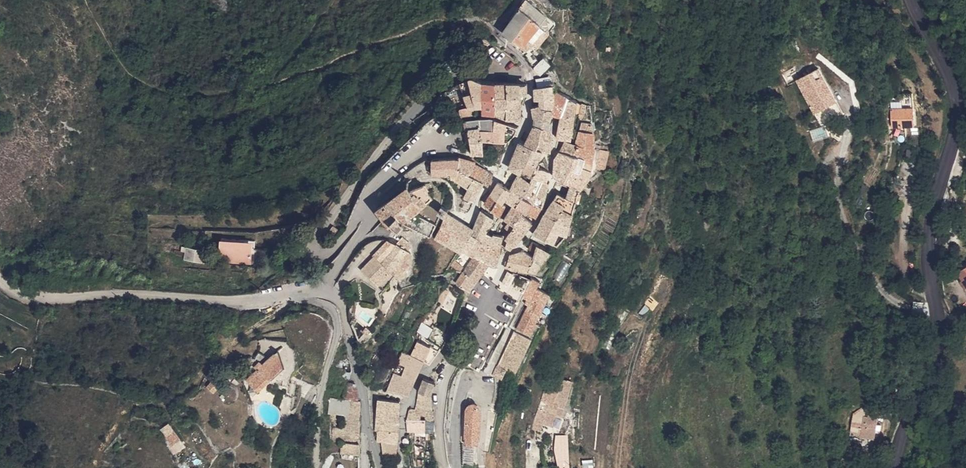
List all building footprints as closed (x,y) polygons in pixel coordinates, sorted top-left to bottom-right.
[(529,0),(526,0),(504,32),(513,39),(540,7),(529,0)] [(513,39),(527,50),(532,45),(534,47),(550,28),(542,23),(548,13),(540,7),(513,39)] [(525,53),(534,47),(532,45),(527,50),(525,53)] [(538,75),(544,70),(538,64),(533,68),(538,75)] [(791,79),(798,117),(823,111),(816,75),(791,79)] [(467,78),(465,79),(471,107),(478,106),(476,80),(467,78)] [(455,84),(465,107),(471,107),(465,79),(455,84)] [(491,115),(491,97),(491,83),(476,80),(478,106),(479,112),(491,115)] [(509,85),(508,83),(491,83),(491,97),(516,98),(516,94),(522,94),(523,84),(509,85)] [(537,107),(548,108),(549,91),(551,89),(548,83),(531,88),(531,89),(532,100),(537,100),(537,104),(537,107)] [(549,91),(548,108),(548,115),(558,116),(563,96),(563,95),(551,89),(549,91)] [(575,102),(563,96),(558,116),(556,126),(570,126),(575,102)] [(505,119),(516,119),(516,98),(491,97),(491,115),(505,119)] [(548,115),(548,108),(537,107),(537,104),(528,107),(531,117),(531,121),(530,124),(549,127),(550,121),(548,119),(548,115)] [(825,125),(823,111),(798,117),(801,130),(825,125)] [(926,134),(925,116),(903,117),(904,135),(926,134)] [(476,128),(477,135),(503,141),(505,134),(512,135),(515,127),(488,119),(463,121),(464,130),(476,128)] [(592,132),(591,132),(590,124),(579,122),(575,137),(575,139),(574,146),(572,158),(580,160),(590,164),(592,150),(592,144),(592,132)] [(530,124),(525,135),(549,137),(549,127),(530,124)] [(568,138),(570,126),(556,126),(554,137),(568,138)] [(466,152),(480,153),(477,135),(476,128),(464,130),(466,152)] [(477,135),(480,153),(480,161),(496,167),(503,141),(477,135)] [(525,135),(521,144),(539,148),(547,151),(549,137),(525,135)] [(561,142),(553,158),(568,165),(572,158),(574,146),(561,142)] [(518,173),(519,171),(524,160),(533,163),(534,159),(522,156),(521,144),(516,143),(506,167),(518,173)] [(521,144),(522,156),(534,159),(539,148),(521,144)] [(592,168),(605,170),(608,152),(596,149),(592,168)] [(456,156),(455,160),(453,172),(448,172),(448,178),(452,178),(465,185),(463,190),(461,196),(471,199),(479,183),(467,178),(471,166),(467,163),(467,159),(461,157),(460,158),(456,156)] [(560,180),(568,165),(553,158),(551,176),(560,180)] [(560,180),(567,183),(580,160),(572,158),(568,165),(560,180)] [(453,172),(455,160),(427,160),(428,173),(435,174),(437,174),(438,174),(439,173),(448,172),(453,172)] [(533,163),(524,160),(519,171),(530,176),(534,168),(536,164),(533,163)] [(588,177),(590,164),(580,160),(567,183),(579,189),(580,186),(583,187),(588,177)] [(467,178),(479,183),(486,185),(490,175),(486,173),(477,170),(471,166),(467,178)] [(534,168),(530,176),(544,181),(545,173),(542,169),(534,168)] [(525,183),(527,181),(514,175),(506,191),(502,199),(512,204),(518,195),(521,189),(525,183)] [(527,181),(525,183),(543,190),(545,182),(544,181),(530,176),(527,181)] [(525,183),(521,189),(540,199),(543,190),(525,183)] [(542,213),(552,218),(564,196),(576,200),(577,195),(579,189),(567,183),(565,192),(561,195),(554,193),(542,213)] [(487,193),(489,194),(501,201),(502,199),(506,191),(493,184),(487,193)] [(429,197),(419,185),(406,189),(414,196),(418,194),(425,200),(429,197)] [(414,196),(406,189),(404,187),(393,195),(407,214),(410,212),(425,200),(418,194),(414,196)] [(518,195),(528,203),(537,208),(538,207),(540,199),(521,189),(518,195)] [(503,203),(501,201),(489,194),(483,203),(497,213),(503,203)] [(400,220),(407,214),(393,195),(373,208),(385,225),(387,223),(394,229),(401,222),(400,220)] [(537,208),(528,203),(518,195),(512,204),(521,210),(531,216),(537,208)] [(564,196),(552,218),(568,224),(574,206),(576,204),(576,200),(564,196)] [(469,234),(471,227),(444,213),(447,207),(439,203),(435,211),(437,212),(441,214),(439,224),(432,237),(465,253),(476,236),(469,234)] [(511,226),(514,222),(518,215),(521,210),(512,204),(502,219),(505,222),(511,226)] [(479,237),(483,232),(488,225),(490,216),(478,210),(471,227),(469,234),(476,236),(479,237)] [(400,220),(401,222),(412,227),(419,215),(410,212),(407,214),(400,220)] [(568,224),(552,218),(542,213),(534,227),(530,233),(555,243),(566,233),(568,224)] [(412,227),(429,236),(431,233),(434,223),(419,215),(412,227)] [(518,215),(514,222),(523,228),(528,221),(518,215)] [(502,227),(507,231),(511,226),(505,222),(502,227)] [(520,233),(523,228),(514,222),(511,226),(520,233)] [(506,250),(520,233),(511,226),(507,231),(503,237),(504,238),(502,248),(506,250)] [(480,261),(490,236),(486,234),(483,232),(479,237),(476,236),(465,253),(471,256),(480,261)] [(490,236),(480,261),(485,264),(493,265),(497,252),(498,236),(495,235),(491,234),(490,236)] [(381,279),(386,273),(389,277),(395,280),(396,279),(400,274),(397,272),(407,260),(407,252),(403,250),(403,240),(399,238),(394,243),(390,250),(384,256),(378,252),(366,268),(381,279)] [(376,250),(378,252),(384,256),(390,250),(394,243),(385,239),(376,250)] [(532,253),(534,244),(529,242),(525,249),(526,249),(532,253)] [(217,261),(246,262),(247,245),(218,244),(217,261)] [(530,259),(540,262),(543,258),(548,251),(534,244),(532,253),(526,249),(524,251),(531,255),(530,259)] [(205,248),(196,248),(196,257),(205,258),(205,248)] [(528,270),(530,259),(508,254),(504,267),(528,270)] [(471,256),(465,264),(479,273),(485,264),(480,261),(471,256)] [(534,271),(540,262),(530,259),(528,270),(534,271)] [(472,282),(479,273),(465,264),(459,273),(454,283),(458,286),(466,290),(472,282)] [(531,277),(522,296),(531,300),(522,318),(540,293),(536,291),(541,282),(531,277)] [(534,329),(550,297),(540,293),(522,318),(519,324),(534,329)] [(652,311),(658,303),(650,296),(643,304),(652,311)] [(534,329),(519,324),(516,331),(530,338),(534,329)] [(496,367),(506,371),(516,377),(533,343),(514,334),(496,367)] [(412,344),(404,355),(420,362),(426,364),(434,355),(412,344)] [(258,393),(284,368),(278,351),(263,364),(261,362),(256,367),(258,369),(246,380),(258,393)] [(416,371),(420,362),(404,355),(400,354),(395,365),(396,365),(416,371)] [(411,380),(416,371),(396,365),(392,376),(411,380)] [(506,371),(496,367),(491,377),(500,381),(506,371)] [(338,372),(337,397),(357,399),(351,373),(338,372)] [(404,396),(411,380),(392,376),(390,376),(384,394),(402,397),(404,396)] [(227,401),(232,399),(236,395),(236,392),(236,388),(242,383),(236,377),(230,382),(226,382),(222,384),(219,388),(219,395),(222,399),(227,401)] [(212,389),(214,387),(216,384),(212,380),(208,383),(207,385),(212,389)] [(428,397),(433,383),(420,380),(415,393),(428,397)] [(563,405),(565,398),(542,391),(540,399),(563,405)] [(415,393),(410,410),(429,411),(428,397),(415,393)] [(337,397),(327,396),(325,413),(328,413),(327,428),(358,432),(357,419),(358,419),(357,399),(337,397)] [(552,427),(556,415),(560,416),(563,405),(540,399),(532,429),(542,432),(544,425),(552,427)] [(374,400),(374,409),(396,413),(396,404),(393,403),(374,400)] [(374,409),(373,420),(395,423),(396,413),(374,409)] [(429,411),(410,410),(405,409),(404,411),(403,420),(429,421),(429,411)] [(465,415),(466,431),(477,431),(477,414),(465,415)] [(373,430),(375,431),(395,433),(395,423),(373,420),(373,430)] [(404,432),(430,433),(429,421),(403,420),(404,432)] [(160,430),(172,448),(180,441),(168,424),(160,430)] [(867,424),(856,424),(854,447),(864,447),(867,424)] [(359,447),(358,432),(327,428),(327,442),(337,442),(359,447)] [(375,431),(374,441),(380,442),(394,444),(395,433),(375,431)] [(475,443),(475,436),(477,436),(477,431),(466,431),(466,443),(475,443)] [(567,434),(554,435),(557,467),(569,467),(567,434)] [(359,457),(359,447),(337,442),(337,453),(359,457)] [(393,453),(394,444),(380,442),(378,452),(393,453)]
